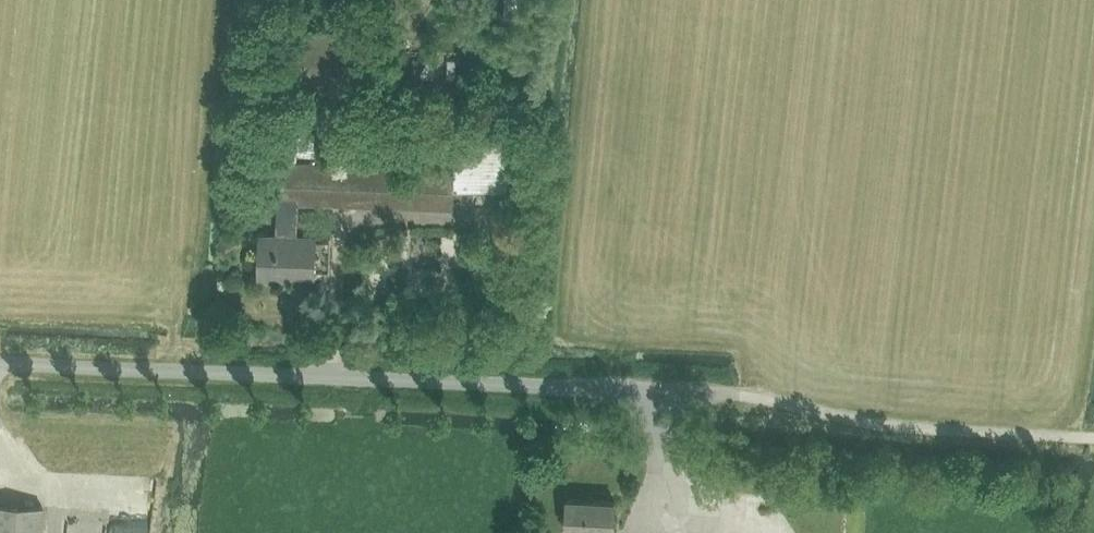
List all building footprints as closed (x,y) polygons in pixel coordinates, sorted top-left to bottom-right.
[(353,32),(287,29),(284,94),(350,97),(353,32)] [(263,202),(454,209),(455,188),(508,190),(510,129),(457,127),(456,169),(265,162),(263,202)] [(258,280),(277,280),(278,276),(314,277),(314,272),(330,272),(331,239),(316,239),(316,237),(260,235),(258,280)] [(566,530),(596,531),(596,532),(612,532),(613,532),(615,501),(568,498),(566,530)] [(42,507),(0,505),(0,532),(41,532),(42,507)]
